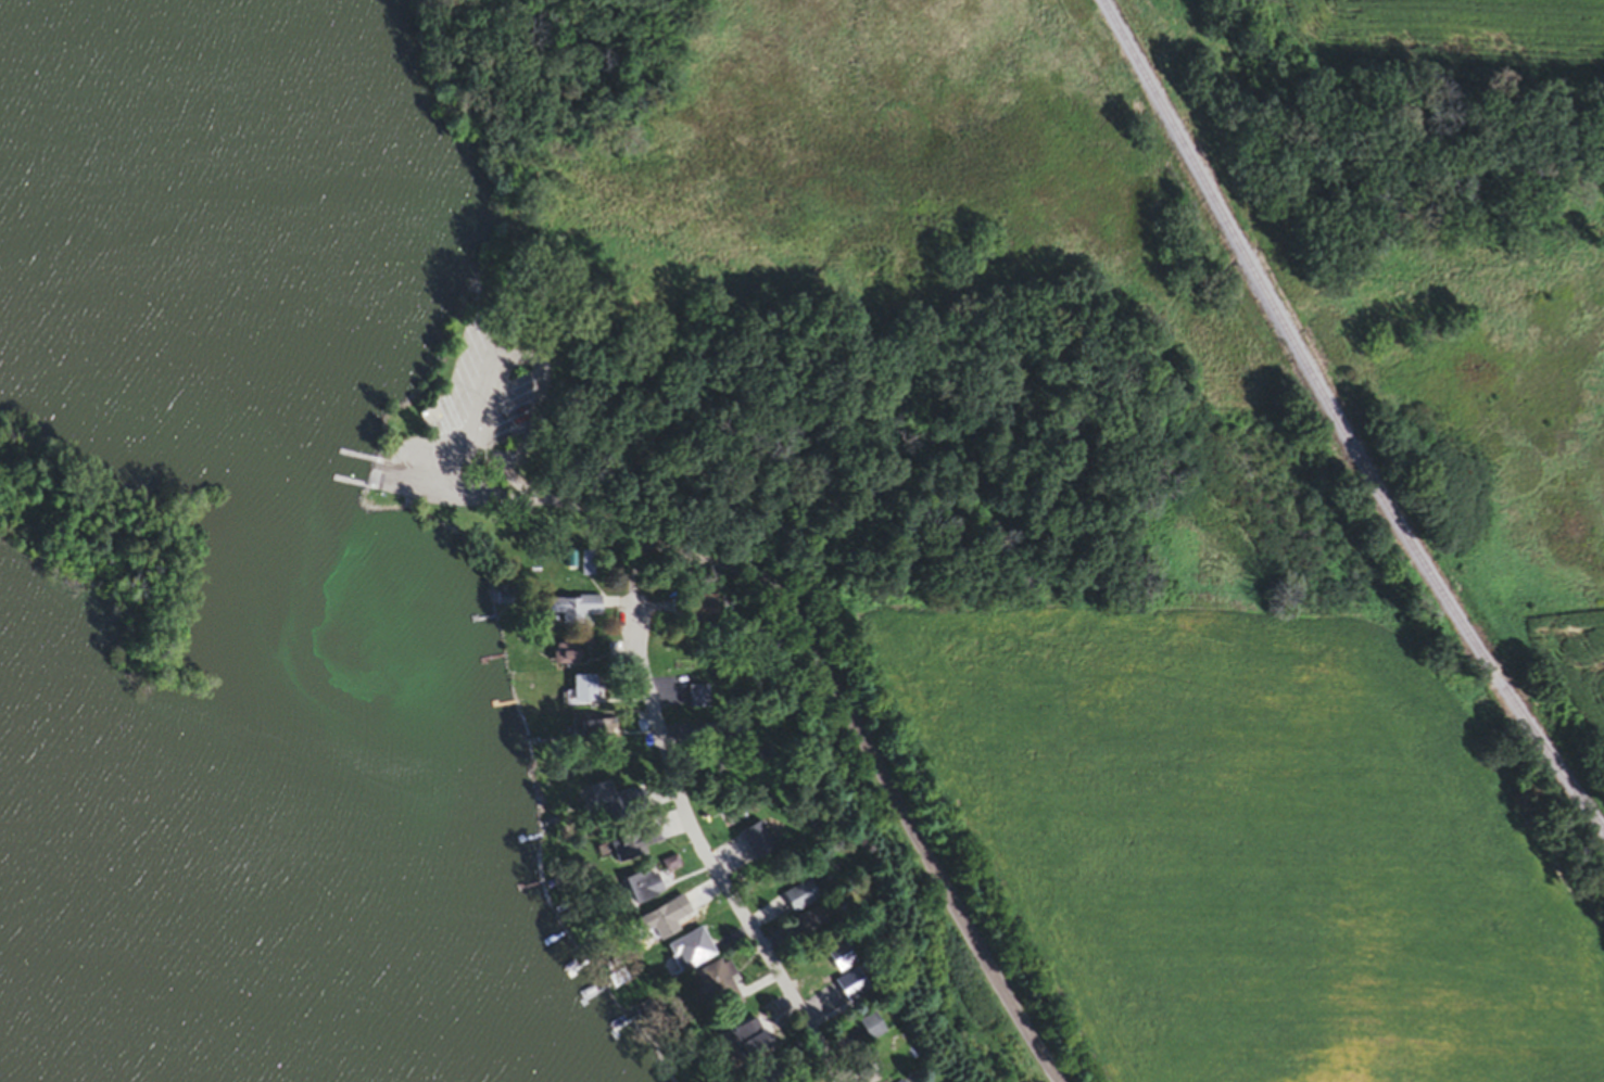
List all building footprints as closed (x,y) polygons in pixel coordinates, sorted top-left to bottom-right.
[(510,481),(510,456),(497,456),(497,481),(510,481)] [(596,578),(596,553),(580,553),(580,578),(596,578)] [(601,617),(600,599),(543,600),(544,619),(601,617)] [(577,666),(577,646),(553,646),(553,666),(577,666)] [(570,705),(594,705),(594,678),(570,678),(570,705)] [(705,688),(685,688),(685,711),(705,711),(705,688)] [(610,743),(610,722),(573,722),(573,743),(610,743)] [(582,788),(586,811),(610,807),(607,784),(582,788)] [(735,836),(752,864),(773,852),(756,823),(735,836)] [(643,856),(641,851),(659,846),(652,827),(603,844),(611,867),(643,856)] [(676,868),(673,859),(658,865),(661,874),(676,868)] [(645,878),(643,873),(617,883),(627,909),(660,895),(652,875),(645,878)] [(776,900),(788,919),(815,902),(803,883),(776,900)] [(629,922),(636,936),(648,930),(654,944),(676,934),(672,924),(689,916),(681,899),(629,922)] [(800,938),(823,927),(816,911),(792,922),(800,938)] [(712,958),(699,930),(664,947),(677,975),(712,958)] [(819,956),(829,977),(850,966),(840,946),(819,956)] [(688,977),(700,1001),(705,998),(715,1017),(739,1006),(728,984),(733,981),(723,960),(688,977)] [(841,1007),(865,992),(852,971),(827,986),(841,1007)] [(860,1047),(881,1035),(869,1014),(848,1027),(860,1047)] [(717,1039),(733,1068),(768,1050),(752,1020),(717,1039)]
